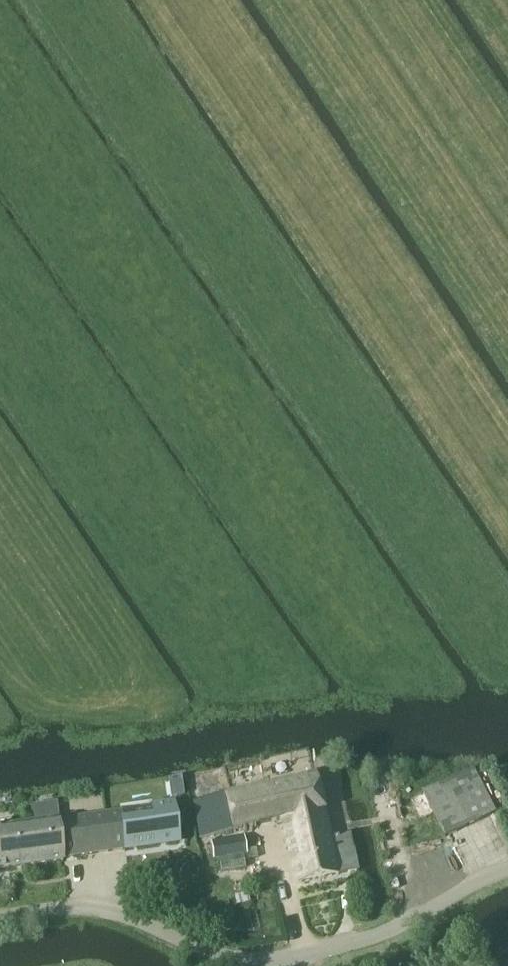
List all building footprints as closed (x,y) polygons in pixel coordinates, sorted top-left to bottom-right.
[(447,837),(497,812),(474,768),(425,793),(447,837)] [(317,773),(191,801),(199,838),(238,830),(281,821),(296,884),(339,875),(357,871),(352,847),(334,851),(332,843),(339,842),(338,838),(347,836),(346,835),(331,838),(317,773)] [(183,795),(181,778),(168,780),(170,797),(183,795)] [(121,812),(107,814),(112,852),(178,843),(172,805),(152,808),(154,819),(123,824),(121,812)] [(0,827),(0,870),(63,861),(63,859),(112,852),(107,814),(58,821),(58,819),(57,819),(35,822),(0,827)] [(213,860),(246,855),(243,839),(211,844),(213,860)]
